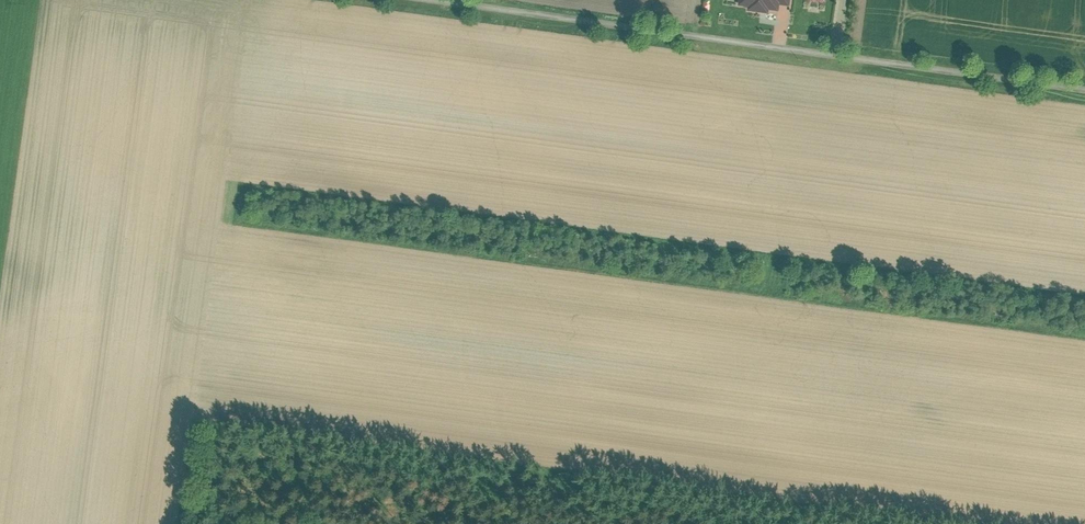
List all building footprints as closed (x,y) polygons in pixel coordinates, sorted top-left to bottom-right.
[(734,1),(740,1),(739,8),(748,9),(747,13),(769,16),(769,12),(779,13),(780,7),(791,8),(791,0),(734,0),(734,1)]
